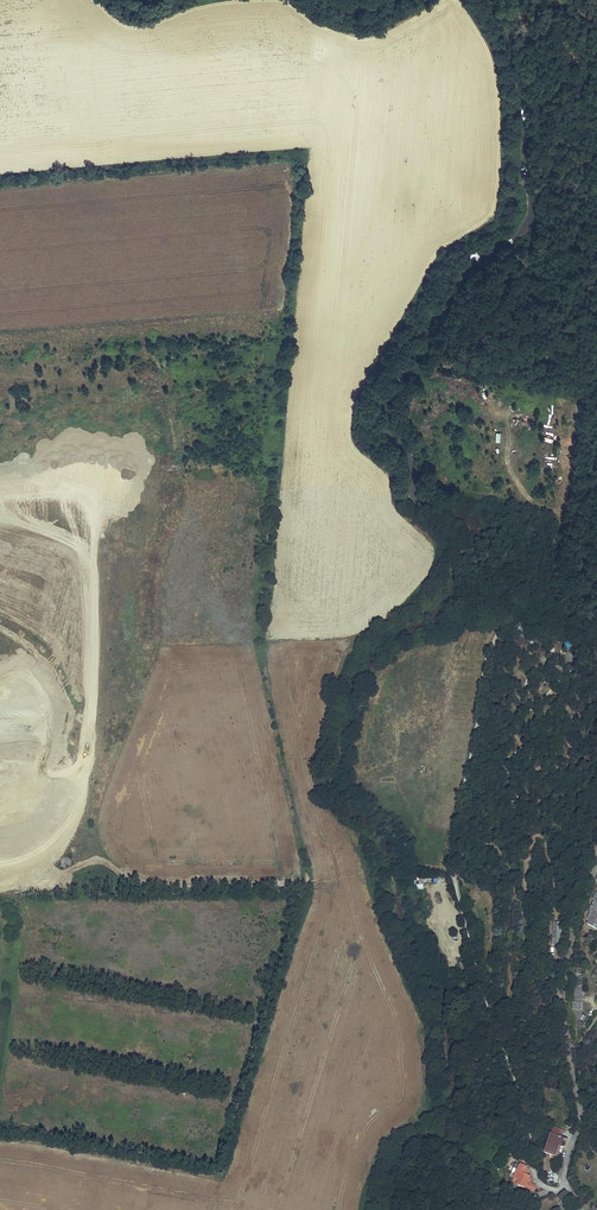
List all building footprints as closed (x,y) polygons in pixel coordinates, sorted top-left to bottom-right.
[(512,643),(519,647),(524,639),(516,635),(512,643)] [(552,647),(550,655),(556,657),(557,657),(559,649),(552,647)] [(529,660),(527,666),(529,667),(527,672),(532,674),(533,673),(537,663),(529,660)] [(554,705),(557,702),(555,696),(549,700),(554,705)] [(584,910),(587,902),(589,896),(593,888),(592,888),(591,888),(589,892),(584,903),(582,908),(581,913),(579,919),(582,920),(584,910)] [(594,912),(589,921),(587,924),(587,925),(596,930),(596,906),(594,912)] [(553,923),(552,938),(562,938),(563,923),(553,923)] [(583,977),(575,976),(574,990),(582,991),(583,977)] [(582,1011),(582,994),(574,994),(574,1003),(572,1003),(572,1013),(574,1013),(574,1016),(574,1019),(579,1019),(581,1015),(582,1011)] [(574,1019),(575,1037),(578,1037),(587,1024),(583,1021),(583,1022),(579,1019),(574,1019)] [(544,1153),(556,1156),(562,1138),(560,1138),(562,1132),(553,1129),(551,1135),(550,1135),(544,1153)] [(520,1165),(513,1178),(514,1178),(512,1182),(517,1185),(533,1191),(536,1186),(529,1183),(527,1183),(529,1177),(526,1176),(523,1174),(526,1168),(520,1165)] [(558,1203),(563,1209),(571,1209),(564,1199),(558,1203)]
